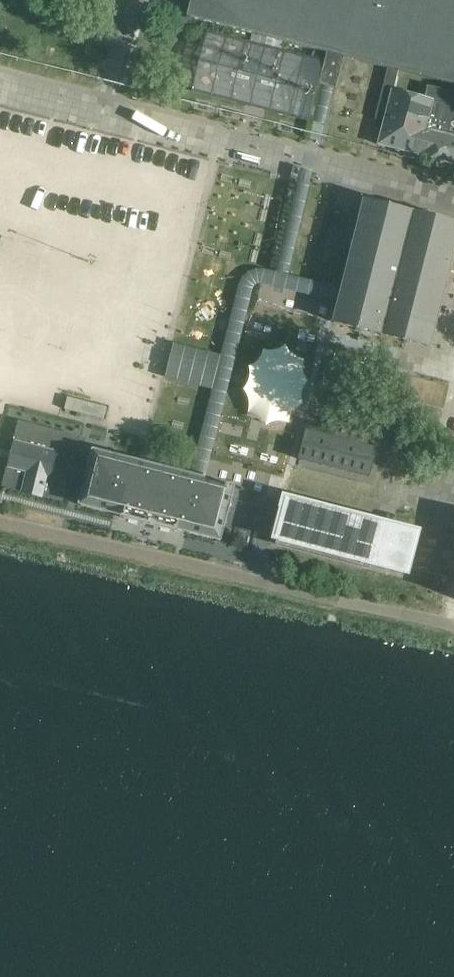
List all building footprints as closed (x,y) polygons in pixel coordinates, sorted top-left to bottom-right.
[(187,17),(327,53),(318,85),(321,86),(308,137),(307,137),(307,138),(308,138),(305,150),(318,153),(320,141),(321,141),(322,141),(321,140),(334,89),(336,89),(344,57),(388,68),(375,119),(377,120),(377,119),(385,121),(379,143),(378,145),(380,145),(417,154),(419,155),(453,164),(453,93),(428,87),(425,100),(393,92),(398,71),(453,85),(453,0),(191,0),(187,17)] [(431,347),(432,343),(431,343),(435,329),(436,327),(435,327),(439,313),(440,310),(451,263),(452,263),(452,261),(453,253),(453,225),(438,221),(434,219),(434,220),(412,215),(412,214),(408,213),(407,213),(392,209),(387,208),(368,203),(364,202),(363,206),(360,220),(360,219),(359,222),(356,236),(355,236),(355,239),(343,286),(342,288),(343,288),(343,289),(339,301),(335,318),(334,318),(333,322),(338,323),(356,328),(361,329),(380,334),(384,335),(385,335),(403,339),(403,340),(408,341),(427,345),(426,346),(431,347)] [(258,402),(308,406),(313,342),(300,341),(300,333),(263,331),(258,402)] [(8,467),(3,487),(23,492),(42,497),(63,502),(79,437),(54,431),(55,431),(37,426),(37,427),(19,422),(14,443),(16,444),(10,467),(8,467)] [(369,478),(376,449),(366,446),(371,430),(340,422),(336,438),(307,430),(299,460),(369,478)] [(84,506),(124,516),(123,518),(126,519),(126,518),(143,523),(157,527),(157,526),(174,530),(174,531),(176,532),(177,529),(217,540),(220,541),(221,538),(220,538),(232,491),(233,491),(233,488),(230,487),(203,481),(203,480),(191,477),(190,477),(137,464),(137,463),(134,463),(97,454),(97,453),(94,453),(93,456),(94,456),(88,478),(87,481),(88,481),(82,503),(81,506),(84,506)] [(408,574),(419,532),(284,497),(282,507),(283,508),(274,539),(408,574)]
